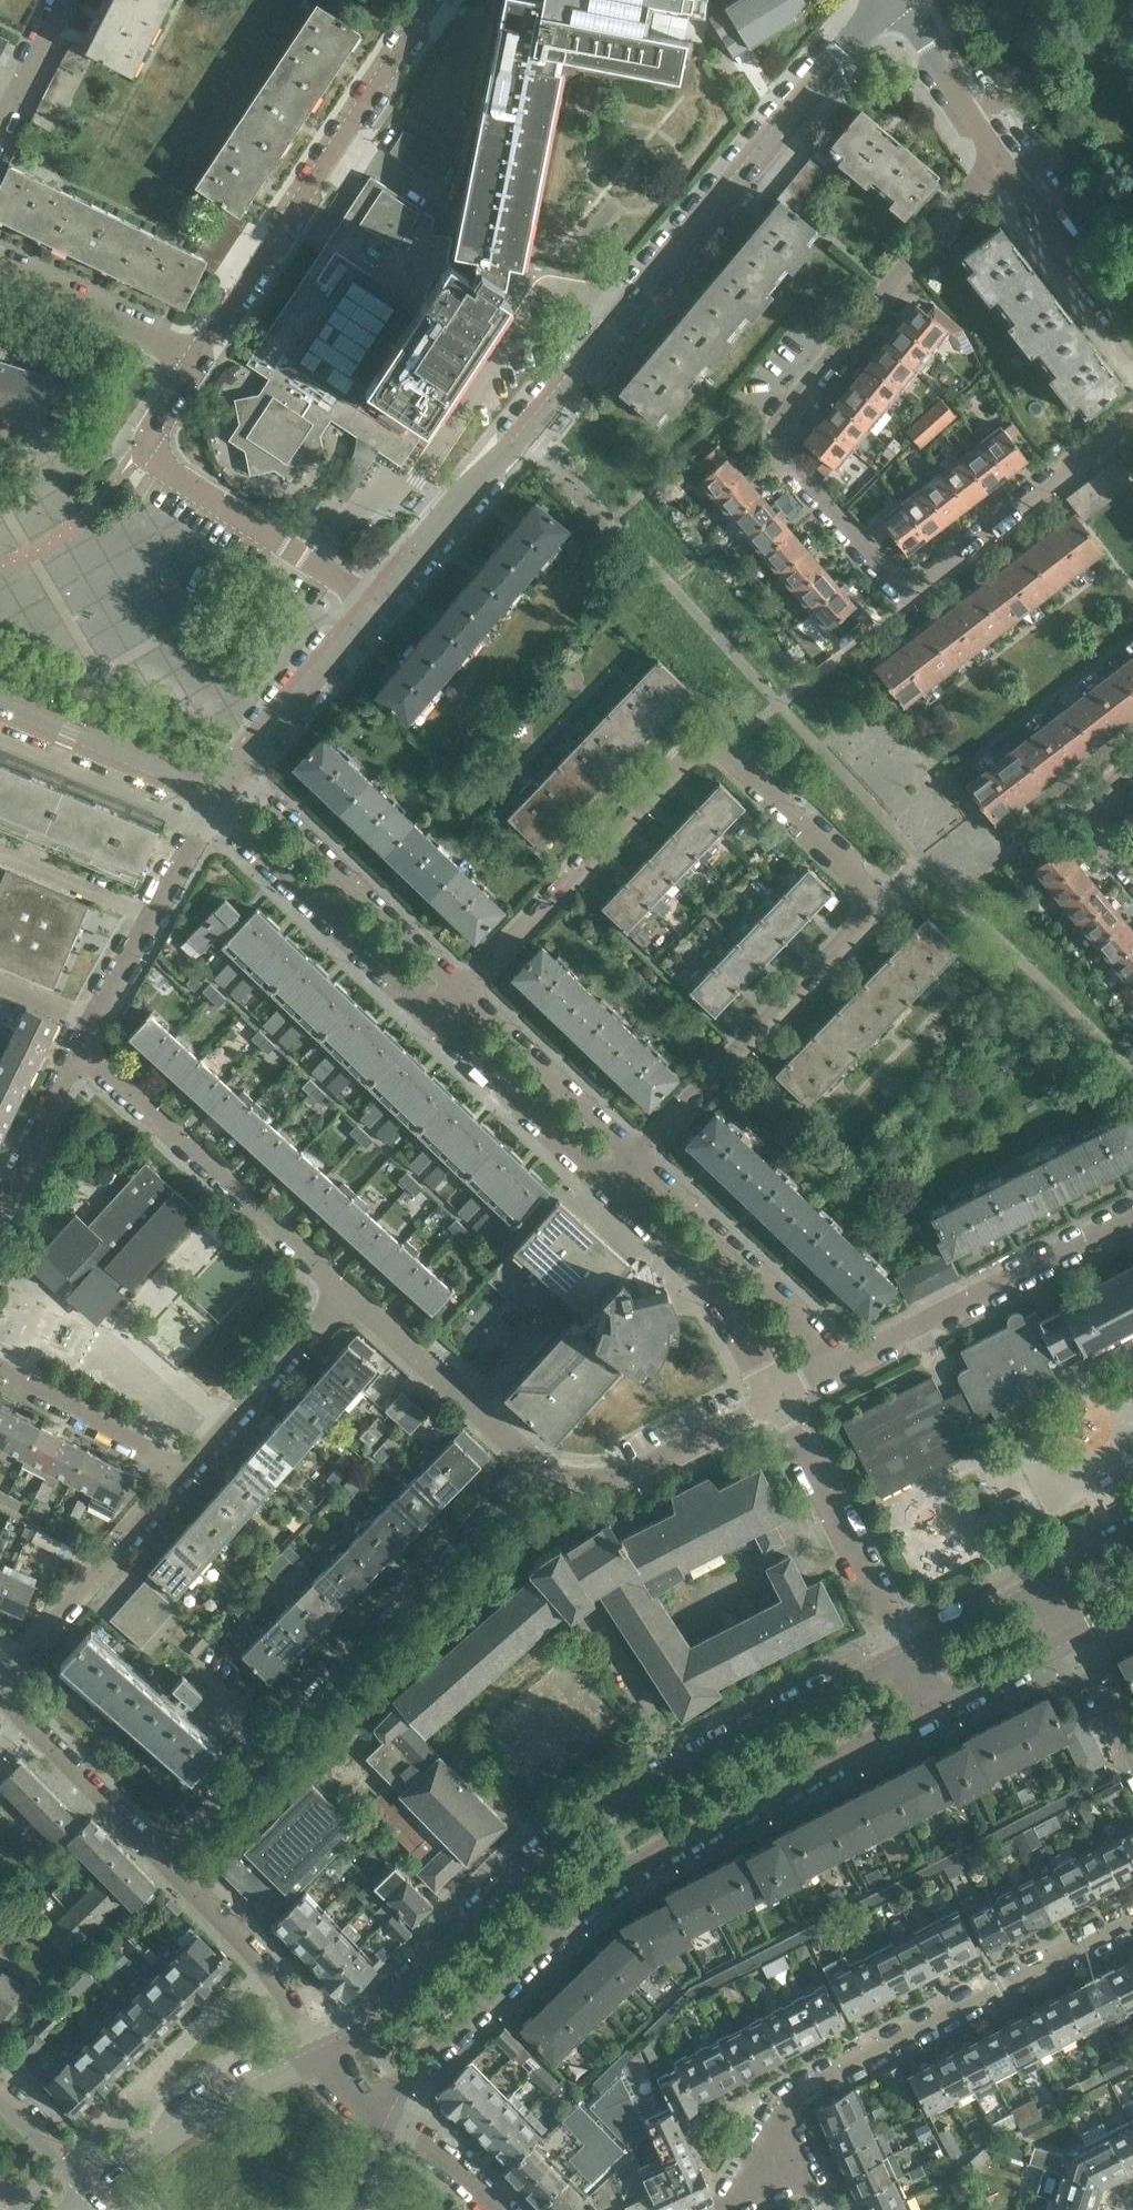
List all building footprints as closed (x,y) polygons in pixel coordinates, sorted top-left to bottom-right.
[(104,17),(150,41),(166,8),(150,0),(112,0),(104,17)] [(166,8),(171,0),(150,0),(166,8)] [(453,253),(477,258),(474,276),(447,260),(451,236),(431,234),(434,218),(371,175),(247,363),(268,377),(259,393),(234,398),(239,422),(228,439),(245,449),(250,474),(273,469),(290,479),(301,464),(325,458),(321,434),(331,418),(355,434),(353,449),(347,464),(345,467),(338,477),(327,488),(346,501),(379,450),(401,464),(418,439),(412,434),(420,423),(426,427),(510,300),(497,291),(502,284),(505,286),(509,264),(522,267),(561,69),(546,67),(549,54),(678,79),(683,52),(683,50),(690,51),(690,54),(691,54),(693,41),(641,31),(647,0),(690,9),(690,8),(697,9),(699,0),(503,0),(453,253)] [(723,5),(725,9),(710,18),(727,47),(744,37),(749,46),(794,17),(791,13),(802,0),(731,0),(723,5)] [(317,3),(297,34),(340,62),(360,31),(317,3)] [(88,48),(87,49),(96,54),(97,55),(96,55),(133,74),(150,41),(104,17),(88,48)] [(3,51),(9,39),(0,34),(0,50),(3,51)] [(297,34),(277,65),(319,93),(340,62),(297,34)] [(72,41),(66,52),(90,65),(95,55),(96,54),(86,49),(86,48),(72,41)] [(66,52),(60,63),(84,76),(90,65),(66,52)] [(60,63),(54,74),(79,87),(84,76),(60,63)] [(277,65),(257,94),(299,122),(319,93),(277,65)] [(54,74),(49,86),(73,98),(79,87),(54,74)] [(49,86),(43,97),(67,109),(73,98),(49,86)] [(257,94),(237,125),(279,153),(299,122),(257,94)] [(43,97),(37,108),(61,121),(67,109),(43,97)] [(838,135),(831,144),(842,154),(836,161),(840,164),(841,163),(851,171),(886,129),(860,108),(857,112),(851,107),(832,130),(838,135)] [(37,108),(31,120),(55,133),(61,121),(37,108)] [(237,125),(217,154),(260,183),(279,153),(237,125)] [(886,129),(851,171),(865,183),(868,180),(880,190),(912,152),(886,129)] [(404,131),(389,152),(399,159),(414,138),(404,131)] [(412,168),(426,150),(428,146),(416,138),(401,160),(412,168)] [(824,141),(815,153),(835,170),(840,164),(836,161),(842,154),(831,144),(829,145),(824,141)] [(912,152),(880,190),(892,199),(889,203),(904,215),(924,191),(927,195),(939,181),(936,177),(939,174),(912,152)] [(815,153),(805,164),(826,181),(835,170),(815,153)] [(260,183),(217,154),(197,186),(227,205),(240,213),(260,183)] [(10,164),(0,184),(0,217),(21,227),(44,180),(10,164)] [(805,164),(796,175),(817,192),(826,181),(805,164)] [(796,175),(787,187),(807,203),(817,192),(796,175)] [(44,180),(21,227),(54,243),(77,196),(44,180)] [(777,198),(778,199),(779,199),(798,215),(807,203),(787,187),(777,198)] [(77,196),(54,243),(85,258),(108,211),(77,196)] [(779,199),(759,223),(802,258),(811,246),(808,243),(818,231),(798,215),(779,199)] [(227,205),(220,216),(242,229),(249,219),(240,213),(227,205)] [(108,211),(85,258),(120,275),(143,228),(108,211)] [(220,216),(213,226),(235,240),(242,229),(220,216)] [(759,223),(739,247),(777,280),(788,267),(792,270),(802,258),(759,223)] [(213,226),(205,237),(228,251),(235,240),(213,226)] [(1000,226),(961,257),(970,269),(967,272),(978,287),(1021,254),(1000,226)] [(143,228),(120,275),(152,290),(174,243),(143,228)] [(205,237),(198,248),(221,262),(228,251),(205,237)] [(174,243),(152,290),(184,306),(203,266),(207,257),(196,252),(195,253),(174,243)] [(739,247),(720,270),(762,305),(771,294),(768,291),(777,280),(739,247)] [(198,248),(196,252),(207,257),(203,266),(213,274),(221,262),(198,248)] [(1021,254),(978,287),(989,300),(992,298),(1002,310),(1042,280),(1021,254)] [(720,270),(698,296),(737,328),(748,315),(751,318),(762,305),(720,270)] [(1042,280),(1002,310),(1011,322),(1008,325),(1019,339),(1062,306),(1042,280)] [(698,296),(679,319),(721,354),(731,342),(728,339),(737,328),(698,296)] [(907,315),(900,323),(934,351),(940,343),(937,341),(946,330),(949,332),(950,331),(947,328),(954,320),(944,312),(937,320),(916,303),(915,305),(917,306),(909,317),(907,315)] [(1062,306),(1019,339),(1029,353),(1033,351),(1042,362),(1081,332),(1062,306)] [(679,319),(659,344),(697,375),(708,362),(712,365),(721,354),(679,319)] [(890,335),(884,343),(917,371),(924,363),(921,361),(930,350),(933,352),(934,351),(900,323),(899,324),(901,326),(892,337),(890,335)] [(1081,332),(1042,362),(1052,375),(1049,378),(1059,392),(1102,359),(1081,332)] [(874,355),(868,363),(901,391),(908,383),(905,380),(914,369),(916,372),(917,371),(884,343),(883,344),(885,345),(876,356),(874,355)] [(659,344),(640,366),(682,401),(691,390),(688,387),(697,375),(659,344)] [(42,423),(50,399),(97,370),(86,352),(85,353),(47,376),(0,362),(0,410),(42,423)] [(1102,359),(1059,392),(1070,406),(1073,403),(1083,415),(1096,405),(1101,411),(1125,393),(1120,387),(1122,385),(1102,359)] [(858,375),(851,383),(885,410),(892,403),(889,400),(896,391),(899,393),(901,391),(868,363),(866,365),(868,367),(860,376),(858,375)] [(682,401),(640,366),(619,391),(633,402),(633,404),(637,407),(638,406),(657,423),(668,410),(671,413),(682,401)] [(842,394),(835,403),(869,430),(876,422),(872,420),(882,409),(884,411),(885,410),(851,383),(853,385),(844,396),(842,394)] [(956,416),(940,398),(905,430),(921,448),(956,416)] [(826,414),(820,422),(854,449),(860,441),(857,439),(865,429),(868,431),(869,430),(835,403),(835,404),(836,405),(828,415),(826,414)] [(854,449),(820,422),(819,423),(821,425),(812,435),(810,434),(803,443),(823,459),(816,468),(826,476),(833,468),(837,470),(844,462),(840,459),(849,448),(852,451),(854,449)] [(1012,422),(1003,429),(1011,438),(1020,432),(1012,422)] [(981,440),(980,441),(1007,476),(1006,473),(1017,465),(1019,467),(1027,460),(1011,438),(1003,429),(1001,425),(992,432),(995,435),(984,444),(981,440)] [(961,456),(961,457),(987,491),(988,491),(986,488),(996,481),(998,483),(1007,476),(980,441),(972,448),(975,451),(964,459),(961,456)] [(696,462),(697,464),(705,474),(727,456),(728,455),(718,443),(696,462)] [(887,446),(881,452),(889,459),(894,453),(887,446)] [(727,456),(705,474),(698,480),(714,499),(747,471),(742,464),(737,468),(727,456)] [(941,473),(940,474),(966,508),(968,506),(966,504),(976,496),(978,498),(987,491),(961,457),(952,464),(954,467),(944,476),(941,473)] [(1105,465),(1124,489),(1132,482),(1132,480),(1126,470),(1116,458),(1105,465)] [(1105,465),(1096,473),(1114,497),(1124,489),(1105,465)] [(747,471),(714,499),(730,518),(758,494),(748,481),(753,477),(747,471)] [(1096,473),(1085,481),(1104,505),(1114,497),(1096,473)] [(921,488),(920,489),(946,523),(948,522),(946,520),(956,511),(958,514),(966,508),(940,474),(932,479),(934,483),(924,491),(921,488)] [(1085,481),(1076,488),(1094,512),(1104,505),(1085,481)] [(1076,488),(1065,496),(1084,520),(1094,512),(1076,488)] [(901,504),(900,504),(926,538),(928,537),(926,535),(937,526),(939,529),(946,523),(920,489),(912,495),(915,498),(904,507),(901,504)] [(689,500),(683,493),(678,498),(684,504),(689,500)] [(758,494),(730,518),(746,537),(780,508),(774,502),(769,506),(758,494)] [(536,502),(516,526),(548,553),(568,529),(536,502)] [(926,538),(900,504),(892,511),(894,515),(884,523),(881,519),(880,521),(882,524),(874,531),(881,540),(890,533),(906,554),(907,553),(906,551),(916,542),(918,545),(926,538)] [(780,508),(746,537),(762,555),(790,531),(780,519),(785,515),(780,508)] [(1061,526),(1050,534),(1086,582),(1093,576),(1086,566),(1103,552),(1074,514),(1060,525),(1061,526)] [(516,526),(495,551),(528,578),(548,553),(516,526)] [(790,531),(762,555),(778,574),(812,546),(806,539),(801,544),(790,531)] [(1038,542),(1024,553),(1053,591),(1070,577),(1078,588),(1086,582),(1050,534),(1039,543),(1038,542)] [(812,546),(778,574),(794,592),(822,569),(811,556),(817,552),(812,546)] [(495,551),(476,574),(509,601),(528,578),(495,551)] [(1011,564),(999,573),(1035,620),(1043,614),(1035,604),(1053,591),(1024,553),(1011,563),(1011,564)] [(822,569),(794,592),(810,611),(843,583),(838,576),(832,581),(822,569)] [(988,580),(974,591),(1003,629),(1021,616),(1028,626),(1035,620),(999,573),(989,581),(988,580)] [(476,574),(455,599),(488,626),(509,601),(476,574)] [(843,583),(810,611),(826,630),(854,606),(843,594),(849,589),(843,583)] [(960,603),(949,611),(985,659),(993,653),(985,643),(1003,629),(974,591),(960,602),(960,603)] [(455,599),(436,623),(468,650),(488,626),(455,599)] [(854,606),(826,630),(835,641),(867,614),(858,603),(854,606)] [(937,619),(923,630),(953,668),(971,654),(978,664),(985,659),(949,611),(938,620),(937,619)] [(436,623),(416,647),(448,673),(468,650),(436,623)] [(910,641),(899,650),(935,698),(942,692),(935,682),(953,668),(923,630),(910,641)] [(190,632),(182,637),(185,642),(193,637),(190,632)] [(1115,671),(1132,694),(1132,641),(1132,640),(1124,646),(1132,657),(1115,671)] [(416,647),(396,671),(428,697),(448,673),(416,647)] [(888,657),(873,669),(903,707),(921,693),(928,703),(935,698),(899,650),(888,658),(888,657)] [(659,659),(635,685),(667,716),(692,691),(659,659)] [(396,671),(376,694),(408,721),(428,697),(396,671)] [(1083,679),(1119,726),(1130,718),(1131,719),(1132,717),(1132,694),(1115,671),(1097,684),(1089,674),(1083,679)] [(1083,696),(1065,709),(1094,747),(1108,736),(1108,735),(1119,726),(1083,679),(1074,685),(1083,696)] [(635,685),(608,713),(641,744),(667,716),(635,685)] [(1039,712),(1032,718),(1068,766),(1080,757),(1080,758),(1094,747),(1065,709),(1047,723),(1039,712)] [(608,713),(585,737),(617,768),(641,744),(608,713)] [(1032,734),(1014,748),(1044,786),(1058,775),(1057,774),(1068,766),(1032,718),(1024,724),(1032,734)] [(324,736),(295,766),(340,809),(369,779),(324,736)] [(585,737),(559,764),(591,796),(617,768),(585,737)] [(989,751),(982,756),(1019,804),(1030,796),(1031,796),(1044,786),(1014,748),(998,761),(989,751)] [(982,772),(964,787),(994,824),(1008,813),(1019,804),(982,756),(974,762),(982,772)] [(8,831),(31,775),(0,762),(0,827),(8,831)] [(559,764),(533,791),(566,822),(591,796),(559,764)] [(31,775),(8,831),(40,844),(63,788),(31,775)] [(369,779),(340,809),(385,852),(414,822),(369,779)] [(721,781),(697,807),(723,833),(748,807),(721,781)] [(63,788),(40,844),(72,857),(96,801),(63,788)] [(533,791),(508,817),(541,848),(566,822),(533,791)] [(96,801),(72,857),(105,870),(128,814),(96,801)] [(697,807),(673,831),(700,857),(723,833),(697,807)] [(128,814),(105,870),(137,883),(160,828),(128,814)] [(1123,821),(1132,834),(1132,816),(1131,815),(1123,821)] [(414,822),(385,852),(430,895),(459,866),(414,822)] [(673,831),(649,856),(676,882),(700,857),(673,831)] [(1031,868),(1048,888),(1082,860),(1076,853),(1071,857),(1061,845),(1031,868)] [(649,856),(626,881),(653,907),(676,882),(649,856)] [(1082,860),(1048,888),(1063,906),(1092,882),(1082,870),(1087,867),(1082,860)] [(809,865),(785,891),(811,916),(836,891),(809,865)] [(459,866),(430,895),(475,939),(504,909),(459,866)] [(56,989),(91,905),(7,870),(0,886),(0,965),(56,989)] [(653,907),(626,881),(601,906),(628,932),(638,942),(648,934),(637,923),(653,907)] [(1092,882),(1063,906),(1079,926),(1113,898),(1107,891),(1102,895),(1092,882)] [(785,891),(761,915),(787,941),(811,916),(785,891)] [(226,898),(188,938),(202,952),(220,933),(227,940),(237,929),(230,922),(240,912),(226,898)] [(1113,898),(1079,926),(1094,944),(1124,920),(1114,908),(1118,904),(1113,898)] [(237,929),(227,940),(222,945),(246,968),(281,931),(257,909),(237,929)] [(761,915),(737,940),(763,965),(787,941),(761,915)] [(927,919),(902,945),(935,978),(961,952),(927,919)] [(1094,944),(1110,963),(1132,944),(1132,931),(1124,920),(1094,944)] [(281,931),(246,968),(272,992),(307,955),(281,931)] [(737,940),(714,965),(740,990),(763,965),(737,940)] [(707,958),(714,951),(707,944),(700,951),(707,958)] [(1110,963),(1126,982),(1132,976),(1132,944),(1110,963)] [(902,945),(875,972),(908,1005),(935,978),(902,945)] [(543,946),(513,976),(559,1019),(588,989),(543,946)] [(307,955),(272,992),(299,1018),(303,1014),(334,981),(307,955)] [(231,959),(217,975),(226,984),(241,967),(231,959)] [(714,965),(690,990),(716,1015),(740,990),(714,965)] [(875,972),(849,997),(883,1031),(908,1005),(875,972)] [(201,981),(194,974),(187,981),(194,988),(201,981)] [(247,974),(232,991),(241,999),(256,983),(247,974)] [(334,981),(303,1014),(324,1034),(355,1002),(334,981)] [(217,989),(210,982),(203,989),(210,996),(217,989)] [(224,996),(217,989),(210,996),(218,1003),(224,996)] [(588,989),(559,1019),(603,1062),(633,1033),(615,1015),(588,989)] [(849,997),(825,1022),(859,1056),(883,1031),(849,997)] [(355,1002),(324,1034),(349,1058),(382,1023),(375,1016),(373,1018),(355,1002)] [(280,1006),(265,1022),(275,1031),(290,1015),(280,1006)] [(23,1018),(17,1031),(46,1045),(57,1021),(29,1008),(23,1018)] [(130,1039),(149,1056),(154,1060),(175,1037),(150,1013),(128,1038),(129,1039),(130,1039)] [(296,1021),(281,1038),(290,1046),(305,1030),(296,1021)] [(825,1022),(799,1049),(833,1082),(859,1056),(825,1022)] [(382,1023),(349,1058),(370,1078),(400,1045),(391,1037),(394,1034),(382,1023)] [(267,1037),(260,1030),(253,1037),(260,1044),(267,1037)] [(17,1031),(6,1054),(35,1068),(46,1045),(17,1031)] [(633,1033),(603,1062),(648,1106),(677,1076),(633,1033)] [(175,1037),(154,1060),(179,1083),(200,1060),(175,1037)] [(274,1043),(267,1037),(260,1044),(268,1050),(274,1043)] [(400,1045),(370,1078),(394,1101),(425,1069),(422,1066),(424,1064),(412,1053),(410,1055),(400,1045)] [(833,1082),(799,1049),(774,1074),(808,1108),(833,1082)] [(0,1065),(0,1079),(23,1091),(35,1068),(6,1054),(0,1065)] [(329,1054),(314,1070),(324,1079),(339,1063),(329,1054)] [(200,1060),(179,1083),(204,1106),(225,1082),(200,1060)] [(345,1068),(330,1085),(339,1093),(354,1077),(345,1068)] [(425,1069),(394,1101),(419,1125),(449,1093),(440,1084),(442,1082),(431,1071),(429,1073),(425,1069)] [(317,1085),(310,1078),(303,1085),(311,1092),(317,1085)] [(12,1114),(23,1091),(0,1079),(0,1108),(12,1114)] [(225,1082),(204,1106),(229,1129),(251,1106),(225,1082)] [(324,1092),(317,1085),(311,1092),(318,1099),(324,1092)] [(449,1093),(419,1125),(443,1148),(473,1115),(470,1112),(472,1110),(461,1099),(459,1102),(449,1093)] [(378,1101),(363,1117),(372,1126),(387,1110),(378,1101)] [(251,1106),(229,1129),(255,1152),(276,1129),(251,1106)] [(1,1137),(12,1114),(0,1108),(0,1137),(1,1137)] [(715,1113),(686,1143),(731,1186),(760,1156),(715,1113)] [(473,1115),(443,1148),(467,1172),(498,1139),(489,1131),(491,1128),(480,1118),(478,1120),(473,1115)] [(393,1116),(378,1132),(388,1141),(403,1125),(393,1116)] [(1100,1131),(1119,1168),(1132,1161),(1132,1128),(1127,1117),(1100,1131)] [(365,1131),(358,1124),(351,1131),(358,1138),(365,1131)] [(276,1129),(255,1152),(279,1175),(300,1151),(276,1129)] [(372,1138),(365,1131),(358,1138),(365,1145),(372,1138)] [(1100,1131),(1071,1146),(1091,1183),(1119,1168),(1100,1131)] [(498,1139),(467,1172),(495,1198),(526,1166),(518,1159),(521,1157),(509,1146),(507,1148),(498,1139)] [(1071,1146),(1044,1160),(1063,1197),(1091,1183),(1071,1146)] [(427,1148),(412,1164),(422,1173),(437,1156),(427,1148)] [(300,1151),(279,1175),(304,1197),(325,1174),(300,1151)] [(760,1156),(731,1186),(776,1230),(805,1200),(760,1156)] [(1044,1160),(1015,1175),(1034,1212),(1063,1197),(1044,1160)] [(201,1213),(145,1162),(88,1225),(75,1213),(39,1252),(40,1253),(28,1266),(56,1290),(68,1277),(78,1287),(71,1295),(99,1320),(123,1293),(119,1290),(124,1284),(131,1290),(201,1213)] [(443,1163),(428,1179),(437,1187),(452,1171),(443,1163)] [(495,1198),(491,1203),(512,1224),(520,1216),(548,1186),(544,1183),(544,1184),(538,1177),(540,1175),(528,1164),(526,1167),(526,1166),(495,1198)] [(414,1178),(407,1172),(401,1179),(408,1186),(414,1178)] [(325,1174),(304,1197),(329,1220),(351,1197),(325,1174)] [(1015,1175),(987,1189),(1006,1226),(1034,1212),(1015,1175)] [(422,1185),(414,1178),(408,1186),(415,1192),(422,1185)] [(987,1189),(961,1203),(980,1240),(1006,1226),(987,1189)] [(477,1195),(462,1211),(471,1220),(486,1204),(477,1195)] [(351,1197),(329,1220),(354,1243),(375,1220),(351,1197)] [(805,1200),(776,1230),(821,1273),(850,1243),(805,1200)] [(944,1253),(946,1257),(948,1256),(980,1240),(961,1203),(932,1217),(943,1238),(937,1240),(944,1253)] [(554,1204),(512,1250),(585,1316),(579,1322),(573,1316),(503,1394),(508,1398),(507,1399),(553,1441),(555,1439),(561,1441),(565,1431),(564,1430),(576,1415),(582,1418),(586,1407),(585,1406),(598,1392),(604,1394),(608,1384),(606,1382),(624,1363),(634,1370),(633,1372),(641,1376),(648,1369),(654,1363),(652,1362),(658,1352),(661,1347),(664,1334),(676,1335),(677,1327),(676,1317),(675,1317),(674,1310),(672,1302),(670,1296),(666,1289),(640,1295),(637,1281),(554,1204)] [(492,1209),(477,1226),(486,1234),(501,1218),(492,1209)] [(229,1234),(212,1219),(204,1228),(220,1244),(229,1234)] [(464,1226),(456,1219),(450,1226),(457,1233),(464,1226)] [(375,1220),(354,1243),(380,1266),(401,1243),(375,1220)] [(471,1233),(464,1226),(457,1233),(464,1239),(471,1233)] [(401,1243),(380,1266),(405,1289),(426,1266),(401,1243)] [(850,1243),(821,1273),(866,1317),(895,1287),(850,1243)] [(944,1253),(933,1259),(945,1282),(957,1276),(948,1256),(946,1257),(944,1253)] [(933,1259),(921,1265),(933,1289),(945,1282),(933,1259)] [(842,1422),(880,1497),(970,1451),(952,1416),(972,1406),(973,1409),(976,1412),(980,1413),(983,1412),(990,1409),(998,1425),(1014,1417),(1015,1418),(1016,1420),(1018,1421),(1020,1422),(1023,1421),(1025,1421),(1044,1411),(1046,1410),(1047,1408),(1048,1406),(1048,1403),(1048,1401),(1047,1400),(1063,1392),(1046,1360),(1054,1356),(1060,1368),(1086,1354),(1084,1350),(1132,1325),(1132,1265),(1085,1290),(1085,1291),(1084,1292),(1083,1293),(1082,1293),(1081,1292),(1059,1304),(1061,1309),(1037,1322),(1033,1314),(1036,1312),(1035,1311),(1024,1317),(1023,1314),(1020,1312),(1017,1312),(1014,1312),(1010,1315),(1007,1317),(1006,1321),(1007,1323),(1007,1325),(960,1350),(968,1366),(960,1370),(959,1371),(958,1374),(957,1377),(958,1380),(963,1390),(944,1399),(931,1376),(842,1422)] [(921,1265),(908,1271),(920,1295),(933,1289),(921,1265)] [(426,1266),(405,1289),(429,1312),(430,1313),(448,1293),(449,1293),(453,1289),(451,1287),(450,1288),(426,1266)] [(896,1277),(908,1301),(920,1295),(908,1271),(896,1277)] [(348,1343),(331,1362),(360,1387),(376,1368),(348,1343)] [(331,1362),(315,1381),(343,1406),(360,1387),(331,1362)] [(315,1381),(298,1400),(326,1425),(343,1406),(315,1381)] [(402,1391),(385,1410),(398,1422),(415,1403),(402,1391)] [(298,1400),(282,1419),(310,1443),(326,1425),(298,1400)] [(415,1403),(398,1422),(410,1433),(427,1413),(415,1403)] [(3,1447),(19,1415),(0,1405),(0,1453),(3,1447)] [(19,1415),(3,1447),(26,1459),(42,1426),(19,1415)] [(282,1419),(265,1438),(293,1463),(310,1443),(282,1419)] [(390,1430),(379,1420),(369,1430),(380,1440),(390,1430)] [(26,1459),(21,1469),(43,1480),(48,1470),(65,1438),(42,1426),(26,1459)] [(369,1430),(360,1441),(370,1450),(371,1450),(380,1440),(369,1430)] [(380,1440),(390,1449),(396,1442),(386,1433),(380,1440)] [(450,1441),(435,1456),(462,1483),(481,1464),(453,1437),(450,1441)] [(65,1438),(48,1470),(71,1482),(87,1449),(65,1438)] [(265,1438),(248,1457),(276,1482),(293,1463),(265,1438)] [(378,1455),(387,1446),(380,1440),(371,1450),(378,1455)] [(87,1449),(71,1482),(94,1493),(110,1460),(87,1449)] [(435,1456),(418,1473),(446,1500),(462,1483),(435,1456)] [(248,1457),(231,1475),(260,1500),(276,1482),(248,1457)] [(110,1460),(94,1493),(113,1503),(114,1501),(118,1503),(134,1472),(110,1460)] [(386,1735),(387,1736),(364,1758),(399,1793),(397,1794),(446,1844),(418,1872),(433,1888),(462,1860),(465,1864),(506,1824),(438,1755),(437,1756),(416,1734),(561,1606),(569,1615),(592,1597),(591,1595),(600,1589),(640,1651),(680,1714),(717,1692),(712,1684),(780,1648),(838,1619),(818,1580),(805,1587),(788,1556),(768,1567),(784,1598),(688,1647),(653,1593),(683,1573),(681,1569),(755,1531),(764,1549),(781,1541),(771,1523),(785,1516),(760,1466),(718,1487),(707,1477),(671,1495),(674,1510),(647,1523),(617,1539),(604,1518),(560,1546),(558,1544),(549,1549),(545,1552),(527,1567),(533,1574),(394,1696),(395,1699),(371,1723),(374,1729),(376,1731),(383,1737),(386,1735)] [(340,1483),(346,1476),(339,1470),(330,1480),(337,1486),(340,1483)] [(418,1473),(400,1491),(427,1518),(446,1500),(418,1473)] [(231,1475),(215,1494),(243,1519),(260,1500),(231,1475)] [(340,1483),(350,1492),(356,1485),(346,1476),(340,1483)] [(54,1486),(43,1480),(36,1495),(46,1500),(54,1486)] [(0,1490),(0,1503),(3,1505),(8,1495),(0,1490)] [(400,1491),(383,1509),(410,1536),(427,1518),(400,1491)] [(1020,1492),(1000,1503),(1005,1513),(1026,1502),(1020,1492)] [(215,1494),(198,1513),(226,1538),(243,1519),(215,1494)] [(22,1502),(8,1495),(4,1503),(17,1510),(22,1502)] [(300,1503),(310,1512),(316,1506),(306,1496),(300,1503)] [(88,1503),(78,1497),(70,1512),(81,1518),(88,1503)] [(383,1509),(365,1527),(392,1554),(410,1536),(383,1509)] [(198,1513),(181,1532),(210,1557),(226,1538),(198,1513)] [(295,1531),(300,1526),(293,1520),(288,1525),(295,1531)] [(365,1527),(347,1545),(375,1572),(392,1554),(365,1527)] [(31,1540),(49,1549),(56,1552),(62,1541),(37,1528),(31,1540)] [(181,1532),(165,1551),(193,1576),(210,1557),(181,1532)] [(347,1545),(329,1564),(356,1590),(375,1572),(347,1545)] [(294,1563),(299,1557),(288,1546),(282,1552),(291,1561),(294,1563)] [(165,1551),(148,1570),(150,1573),(176,1595),(193,1576),(165,1551)] [(273,1580),(291,1561),(282,1552),(264,1572),(273,1580)] [(329,1564),(313,1580),(340,1607),(356,1590),(329,1564)] [(12,1572),(0,1598),(0,1604),(21,1613),(38,1576),(15,1566),(12,1572)] [(12,1572),(0,1566),(0,1598),(12,1572)] [(176,1595),(150,1573),(145,1579),(164,1596),(170,1602),(176,1595)] [(164,1596),(145,1579),(135,1590),(155,1607),(164,1596)] [(313,1580),(294,1599),(321,1626),(340,1607),(313,1580)] [(135,1590),(127,1599),(146,1616),(155,1607),(135,1590)] [(138,1626),(118,1609),(109,1619),(141,1646),(176,1607),(170,1602),(164,1596),(155,1607),(146,1616),(138,1626)] [(146,1616),(127,1599),(118,1609),(138,1626),(146,1616)] [(294,1599),(277,1617),(304,1643),(321,1626),(294,1599)] [(277,1617),(259,1635),(286,1662),(304,1643),(277,1617)] [(209,1629),(217,1637),(224,1629),(216,1622),(209,1629)] [(164,1694),(91,1629),(61,1662),(191,1777),(221,1744),(184,1711),(202,1691),(183,1674),(164,1694)] [(259,1635),(245,1649),(241,1653),(268,1680),(286,1662),(259,1635)] [(1119,1659),(1132,1686),(1132,1652),(1119,1659)] [(1045,1697),(1014,1713),(1036,1754),(1064,1739),(1069,1737),(1068,1734),(1062,1722),(1059,1723),(1055,1715),(1045,1697)] [(1014,1713),(982,1729),(1004,1770),(1036,1754),(1014,1713)] [(1078,1713),(1062,1722),(1068,1734),(1084,1725),(1078,1713)] [(1069,1737),(1064,1739),(1068,1748),(1090,1736),(1084,1725),(1068,1734),(1069,1737)] [(966,1741),(952,1748),(975,1790),(990,1782),(990,1781),(993,1779),(992,1777),(1004,1770),(982,1729),(967,1737),(965,1739),(966,1741)] [(1090,1736),(1068,1748),(1075,1760),(1097,1749),(1090,1736)] [(933,1755),(919,1762),(941,1802),(950,1798),(952,1800),(955,1798),(956,1800),(975,1790),(952,1748),(938,1756),(936,1753),(933,1755)] [(1097,1749),(1075,1760),(1082,1774),(1099,1765),(1098,1763),(1103,1760),(1097,1749)] [(24,1758),(0,1781),(63,1844),(67,1840),(82,1825),(82,1824),(86,1820),(24,1758)] [(919,1762),(887,1778),(910,1819),(941,1802),(919,1762)] [(438,1852),(353,1766),(338,1780),(423,1867),(438,1852)] [(887,1778),(856,1794),(878,1835),(910,1819),(887,1778)] [(1080,1786),(1084,1794),(1095,1788),(1091,1780),(1080,1786)] [(240,1830),(210,1861),(260,1911),(264,1907),(272,1914),(290,1896),(292,1898),(326,1864),(359,1829),(353,1822),(332,1801),(311,1781),(296,1795),(282,1810),(271,1799),(240,1830)] [(1111,1785),(1108,1788),(1099,1792),(1104,1802),(1113,1796),(1116,1794),(1111,1785)] [(1070,1791),(1074,1799),(1084,1794),(1080,1786),(1070,1791)] [(1059,1797),(1063,1805),(1074,1799),(1070,1791),(1059,1797)] [(856,1794),(824,1811),(847,1852),(878,1835),(856,1794)] [(1053,1810),(1063,1805),(1059,1797),(1049,1802),(1053,1810)] [(1038,1807),(1042,1815),(1053,1810),(1049,1802),(1038,1807)] [(1086,1803),(1079,1807),(1085,1819),(1092,1815),(1086,1803)] [(1028,1813),(1032,1821),(1042,1815),(1038,1807),(1028,1813)] [(1065,1809),(1055,1814),(1061,1825),(1071,1820),(1065,1809)] [(824,1811),(793,1827),(815,1868),(847,1852),(824,1811)] [(1017,1818),(1021,1826),(1031,1820),(1027,1812),(1017,1818)] [(1053,1815),(1033,1826),(1038,1836),(1059,1825),(1053,1815)] [(82,1825),(67,1840),(103,1877),(122,1897),(132,1906),(156,1883),(90,1816),(86,1820),(82,1824),(82,1825)] [(1006,1823),(1010,1831),(1021,1826),(1017,1818),(1006,1823)] [(996,1829),(1000,1837),(1010,1831),(1006,1823),(996,1829)] [(1119,1834),(1132,1861),(1132,1824),(1130,1826),(1132,1830),(1120,1836),(1119,1834)] [(776,1839),(762,1846),(785,1888),(802,1880),(801,1878),(804,1876),(804,1874),(815,1868),(793,1827),(775,1836),(776,1839)] [(1030,1827),(1012,1836),(1018,1848),(1019,1849),(1037,1840),(1030,1827)] [(985,1834),(990,1842),(1000,1837),(996,1829),(985,1834)] [(975,1839),(979,1847),(990,1842),(985,1834),(975,1839)] [(1098,1844),(1117,1881),(1118,1881),(1121,1883),(1128,1879),(1128,1876),(1132,1873),(1132,1861),(1119,1834),(1098,1844)] [(384,1836),(375,1845),(386,1856),(387,1854),(392,1858),(399,1851),(384,1836)] [(1012,1836),(990,1847),(996,1859),(1018,1848),(1012,1836)] [(964,1845),(969,1853),(979,1847),(975,1839),(964,1845)] [(1098,1844),(1076,1856),(1095,1893),(1096,1892),(1099,1894),(1106,1890),(1107,1887),(1117,1881),(1098,1844)] [(954,1851),(958,1858),(969,1853),(964,1845),(954,1851)] [(746,1850),(729,1859),(751,1900),(761,1895),(763,1897),(766,1896),(767,1898),(785,1888),(762,1846),(748,1853),(746,1850)] [(978,1848),(966,1854),(972,1866),(984,1860),(978,1848)] [(943,1856),(947,1864),(958,1858),(954,1851),(943,1856)] [(966,1854),(943,1866),(949,1878),(972,1866),(966,1854)] [(932,1862),(936,1870),(943,1866),(947,1864),(943,1856),(932,1862)] [(1076,1856),(1054,1867),(1073,1904),(1075,1903),(1077,1905),(1085,1901),(1085,1898),(1095,1893),(1076,1856)] [(351,1859),(342,1867),(353,1879),(362,1871),(351,1859)] [(729,1859),(698,1876),(720,1917),(751,1900),(729,1859)] [(922,1867),(926,1875),(936,1870),(932,1862),(922,1867)] [(912,1872),(916,1880),(926,1875),(922,1867),(912,1872)] [(1054,1867),(1034,1878),(1052,1915),(1061,1910),(1064,1912),(1071,1908),(1072,1904),(1073,1904),(1054,1867)] [(878,1869),(866,1875),(870,1884),(882,1878),(878,1869)] [(901,1878),(905,1886),(916,1880),(912,1872),(901,1878)] [(946,1886),(939,1874),(931,1878),(938,1891),(946,1886)] [(666,1892),(670,1900),(688,1933),(720,1917),(698,1876),(666,1892)] [(103,1877),(84,1895),(103,1915),(122,1897),(103,1877)] [(407,1877),(406,1877),(386,1897),(408,1920),(407,1921),(410,1925),(430,1905),(409,1882),(411,1881),(407,1877)] [(890,1883),(894,1891),(905,1886),(901,1878),(890,1883)] [(1034,1878),(1011,1889),(1030,1926),(1039,1922),(1041,1923),(1050,1919),(1050,1916),(1052,1915),(1034,1878)] [(880,1889),(884,1896),(894,1891),(890,1883),(880,1889)] [(355,1895),(364,1904),(375,1893),(367,1884),(355,1895)] [(841,1884),(828,1891),(834,1904),(847,1897),(841,1884)] [(869,1894),(873,1902),(884,1896),(880,1889),(869,1894)] [(894,1894),(901,1907),(909,1902),(903,1889),(894,1894)] [(1011,1889),(990,1900),(1009,1937),(1017,1933),(1020,1935),(1028,1931),(1028,1927),(1030,1926),(1011,1889)] [(276,1917),(272,1921),(274,1922),(274,1927),(280,1932),(284,1932),(291,1939),(322,1910),(304,1892),(277,1918),(276,1917)] [(859,1900),(863,1908),(873,1902),(869,1894),(859,1900)] [(901,1907),(894,1894),(885,1899),(891,1912),(901,1907)] [(84,1895),(65,1914),(84,1934),(103,1915),(84,1895)] [(170,1898),(167,1900),(161,1906),(172,1917),(177,1913),(176,1911),(180,1908),(170,1898)] [(968,1914),(981,1940),(986,1949),(995,1944),(998,1946),(1006,1942),(1006,1938),(1009,1937),(990,1900),(991,1902),(980,1908),(975,1898),(963,1905),(968,1914)] [(624,1928),(622,1930),(653,1961),(656,1959),(693,1940),(688,1933),(670,1900),(622,1924),(624,1928)] [(848,1905),(852,1913),(863,1908),(859,1900),(848,1905)] [(381,1923),(383,1921),(393,1911),(385,1902),(373,1914),(381,1923)] [(837,1911),(841,1919),(852,1913),(848,1905),(837,1911)] [(853,1914),(859,1926),(870,1920),(864,1908),(853,1914)] [(322,1910),(291,1939),(293,1942),(293,1946),(298,1951),(302,1951),(308,1958),(339,1928),(322,1910)] [(386,1928),(400,1942),(409,1933),(391,1915),(394,1912),(393,1911),(383,1921),(384,1922),(383,1923),(387,1926),(386,1928)] [(827,1916),(831,1924),(841,1919),(837,1911),(827,1916)] [(958,1911),(936,1922),(955,1959),(956,1958),(959,1960),(967,1956),(968,1952),(977,1947),(958,1911)] [(84,1934),(65,1914),(46,1932),(65,1952),(84,1934)] [(815,1922),(819,1930),(831,1924),(827,1916),(815,1922)] [(839,1922),(843,1930),(854,1925),(849,1916),(839,1922)] [(805,1927),(809,1935),(819,1930),(815,1922),(805,1927)] [(936,1922),(916,1933),(934,1970),(935,1969),(938,1970),(945,1967),(946,1963),(955,1959),(936,1922)] [(183,1946),(177,1952),(208,1985),(209,1984),(207,1981),(229,1959),(216,1946),(212,1950),(190,1926),(176,1938),(183,1946)] [(339,1928),(308,1958),(311,1960),(311,1964),(315,1970),(320,1970),(326,1976),(357,1947),(365,1939),(353,1926),(345,1934),(339,1928)] [(795,1933),(799,1941),(809,1935),(805,1927),(795,1933)] [(622,1930),(599,1953),(631,1986),(657,1961),(656,1959),(653,1961),(622,1930)] [(784,1938),(788,1946),(799,1941),(795,1933),(784,1938)] [(916,1933),(894,1944),(913,1980),(917,1981),(924,1978),(925,1974),(934,1970),(916,1933)] [(774,1943),(778,1951),(788,1946),(784,1938),(774,1943)] [(764,1948),(768,1956),(778,1951),(774,1943),(764,1948)] [(809,1951),(804,1943),(793,1949),(797,1957),(809,1951)] [(894,1944),(872,1955),(891,1992),(899,1987),(902,1989),(910,1985),(911,1981),(913,1980),(894,1944)] [(117,1946),(108,1956),(113,1961),(118,1966),(127,1957),(117,1946)] [(823,1946),(815,1950),(822,1965),(831,1961),(823,1946)] [(149,1947),(142,1954),(150,1962),(157,1955),(149,1947)] [(357,1947),(326,1976),(327,1977),(324,1980),(341,1999),(376,1966),(368,1958),(357,1947)] [(754,1954),(758,1962),(768,1956),(764,1948),(754,1954)] [(177,1952),(158,1970),(187,2000),(194,1994),(196,1996),(208,1985),(177,1952)] [(599,1953),(573,1978),(606,2011),(631,1986),(599,1953)] [(760,1965),(766,1977),(788,1966),(782,1953),(760,1965)] [(743,1959),(747,1967),(758,1962),(754,1954),(743,1959)] [(872,1955),(851,1966),(869,2003),(878,1998),(881,2000),(888,1996),(889,1992),(891,1992),(872,1955)] [(108,1956),(95,1968),(100,1973),(113,1961),(108,1956)] [(733,1964),(737,1972),(747,1967),(743,1959),(733,1964)] [(1106,1973),(1125,2009),(1132,2005),(1132,1973),(1127,1962),(1119,1966),(1115,1965),(1109,1968),(1108,1971),(1106,1973)] [(723,1970),(727,1977),(737,1972),(733,1964),(723,1970)] [(829,1977),(845,2009),(847,2014),(857,2009),(860,2010),(866,2007),(868,2003),(869,2003),(851,1966),(829,1977)] [(3,2015),(24,1985),(2,1970),(0,1972),(0,2013),(3,2015)] [(139,1972),(131,1980),(140,1988),(169,2018),(176,2011),(181,2011),(186,2006),(186,2001),(187,2000),(158,1970),(147,1980),(139,1972)] [(713,1975),(717,1983),(727,1977),(723,1970),(713,1975)] [(746,1970),(737,1975),(741,1984),(751,1979),(746,1970)] [(95,1979),(87,1971),(68,1989),(77,1997),(95,1979)] [(1086,1983),(1084,1984),(1103,2021),(1125,2009),(1106,1973),(1097,1977),(1093,1976),(1087,1980),(1086,1983)] [(702,1980),(706,1988),(717,1983),(713,1975),(702,1980)] [(737,1975),(728,1980),(733,1989),(741,1984),(737,1975)] [(573,1978),(548,2003),(580,2036),(606,2011),(573,1978)] [(690,1986),(696,1993),(706,1988),(702,1980),(690,1986)] [(1064,1994),(1062,1995),(1081,2032),(1103,2021),(1084,1984),(1075,1989),(1072,1987),(1065,1991),(1064,1994)] [(682,1995),(688,2001),(696,1993),(690,1986),(682,1995)] [(826,1987),(805,1997),(823,2033),(824,2032),(828,2034),(835,2030),(836,2026),(844,2022),(839,2011),(826,1987)] [(140,1988),(121,2006),(150,2036),(158,2028),(163,2028),(168,2024),(168,2019),(169,2018),(140,1988)] [(672,2004),(678,2011),(688,2001),(681,1995),(672,2004)] [(1042,2005),(1039,2007),(1059,2044),(1081,2032),(1062,1995),(1052,2000),(1049,1999),(1043,2002),(1042,2005)] [(804,1996),(783,2006),(802,2043),(803,2043),(807,2045),(814,2041),(814,2037),(823,2033),(805,1997),(804,1996)] [(62,2001),(52,2010),(58,2016),(68,2007),(62,2001)] [(548,2003),(525,2025),(522,2028),(527,2032),(525,2034),(553,2062),(580,2036),(548,2003)] [(663,2014),(669,2020),(678,2011),(672,2004),(663,2014)] [(121,2006),(103,2024),(132,2054),(133,2053),(138,2053),(143,2048),(143,2043),(150,2036),(121,2006)] [(783,2006),(761,2018),(780,2055),(782,2054),(786,2055),(792,2052),(794,2048),(802,2043),(783,2006)] [(1028,2013),(1018,2018),(1037,2055),(1059,2044),(1039,2007),(1038,2007),(1035,2006),(1029,2009),(1028,2013)] [(52,2010),(35,2029),(43,2037),(61,2019),(58,2016),(52,2010)] [(653,2023),(659,2029),(669,2020),(663,2014),(653,2023)] [(1006,2024),(997,2029),(1016,2066),(1037,2055),(1018,2018),(1016,2019),(1013,2017),(1007,2020),(1006,2024)] [(761,2018),(741,2029),(759,2066),(761,2065),(765,2066),(771,2063),(772,2059),(780,2055),(761,2018)] [(94,2032),(83,2043),(112,2073),(115,2070),(119,2071),(124,2066),(124,2062),(132,2054),(103,2024),(99,2020),(91,2028),(94,2032)] [(690,2021),(683,2025),(690,2040),(698,2036),(690,2021)] [(644,2033),(650,2039),(659,2029),(653,2023),(644,2033)] [(505,2027),(494,2037),(512,2056),(523,2046),(524,2045),(505,2027)] [(984,2035),(974,2040),(994,2077),(1016,2066),(997,2029),(995,2030),(991,2028),(985,2032),(984,2035)] [(14,2048),(11,2051),(21,2063),(25,2059),(26,2060),(46,2040),(43,2037),(35,2029),(15,2048),(14,2048)] [(741,2029),(719,2040),(738,2077),(747,2072),(750,2073),(757,2070),(758,2067),(759,2066),(741,2029)] [(667,2033),(661,2037),(667,2047),(674,2043),(667,2033)] [(719,2040),(698,2051),(717,2088),(726,2083),(729,2085),(737,2081),(738,2077),(719,2040)] [(963,2046),(953,2051),(971,2088),(972,2089),(977,2099),(985,2095),(992,2110),(1006,2103),(994,2077),(974,2040),(973,2041),(970,2040),(964,2043),(963,2046)] [(83,2043),(65,2061),(96,2093),(109,2081),(107,2078),(112,2073),(83,2043)] [(621,2055),(628,2061),(637,2051),(631,2045),(621,2055)] [(657,2057),(651,2045),(643,2049),(648,2061),(657,2057)] [(521,2048),(510,2059),(518,2066),(529,2054),(522,2047),(521,2048)] [(637,2051),(623,2066),(634,2090),(640,2088),(636,2079),(647,2075),(637,2051)] [(678,2061),(682,2070),(697,2098),(705,2094),(708,2095),(716,2092),(716,2088),(717,2088),(698,2051),(678,2061)] [(941,2058),(931,2063),(950,2100),(972,2089),(971,2088),(953,2051),(951,2052),(948,2051),(941,2054),(941,2058)] [(1125,2057),(1129,2065),(1132,2063),(1132,2052),(1125,2057)] [(1120,2054),(1101,2063),(1107,2076),(1126,2067),(1120,2054)] [(612,2064),(618,2070),(628,2061),(621,2055),(612,2064)] [(435,2094),(436,2095),(454,2114),(457,2111),(458,2111),(489,2080),(476,2066),(477,2065),(471,2060),(435,2094)] [(65,2061),(42,2084),(70,2113),(93,2092),(96,2094),(96,2093),(65,2061)] [(919,2069),(909,2074),(927,2110),(930,2108),(931,2110),(950,2100),(931,2063),(930,2063),(926,2062),(920,2065),(919,2069)] [(543,2064),(534,2074),(550,2089),(559,2079),(543,2064)] [(603,2073),(609,2080),(618,2070),(612,2064),(603,2073)] [(896,2065),(884,2072),(895,2093),(907,2087),(896,2065)] [(599,2089),(586,2102),(633,2151),(643,2174),(665,2164),(655,2141),(651,2134),(649,2134),(644,2122),(648,2120),(634,2090),(623,2066),(599,2089)] [(657,2078),(671,2104),(676,2115),(686,2111),(690,2112),(697,2109),(698,2105),(700,2104),(697,2098),(682,2070),(668,2077),(665,2073),(657,2078)] [(593,2083),(599,2089),(609,2080),(603,2073),(593,2083)] [(1100,2073),(1080,2083),(1084,2091),(1104,2081),(1100,2073)] [(563,2078),(552,2088),(556,2093),(569,2088),(571,2086),(563,2078)] [(489,2080),(458,2111),(465,2118),(463,2122),(468,2128),(473,2127),(475,2129),(506,2098),(489,2080)] [(1083,2089),(1078,2080),(1059,2090),(1063,2098),(1083,2089)] [(1108,2083),(1089,2093),(1093,2102),(1112,2092),(1108,2083)] [(815,2107),(816,2108),(821,2118),(819,2120),(822,2126),(825,2126),(826,2130),(864,2113),(852,2088),(815,2107)] [(506,2098),(475,2129),(473,2134),(480,2141),(484,2139),(492,2147),(523,2115),(526,2112),(509,2095),(506,2098)] [(541,2133),(536,2138),(552,2154),(568,2171),(587,2191),(588,2192),(589,2194),(612,2171),(633,2151),(586,2102),(580,2095),(541,2133)] [(1035,2106),(1038,2113),(1057,2103),(1053,2096),(1035,2106)] [(1038,2113),(1035,2106),(1031,2099),(1011,2109),(1012,2112),(1015,2119),(1017,2123),(1019,2127),(1040,2116),(1038,2113)] [(884,2104),(871,2110),(874,2118),(887,2112),(884,2104)] [(668,2111),(648,2120),(644,2122),(649,2134),(651,2134),(655,2141),(680,2129),(671,2110),(668,2111)] [(1012,2112),(990,2123),(995,2134),(1017,2123),(1015,2119),(1012,2112)] [(864,2113),(826,2130),(831,2139),(829,2142),(831,2148),(835,2149),(836,2152),(874,2134),(864,2113)] [(523,2115),(492,2147),(490,2151),(496,2158),(500,2156),(509,2164),(509,2165),(536,2138),(541,2133),(523,2115)] [(1043,2127),(1039,2118),(1020,2126),(1025,2136),(1043,2127)] [(874,2134),(836,2152),(841,2161),(839,2164),(841,2170),(845,2171),(846,2173),(882,2156),(891,2153),(885,2139),(896,2134),(897,2136),(906,2132),(901,2122),(892,2126),(874,2134)] [(921,2138),(931,2134),(927,2124),(917,2129),(921,2138)] [(1109,2135),(1128,2172),(1132,2169),(1132,2129),(1131,2124),(1109,2135)] [(949,2126),(938,2132),(951,2158),(962,2151),(949,2126)] [(655,2141),(665,2164),(667,2167),(692,2156),(680,2129),(655,2141)] [(980,2131),(970,2135),(976,2146),(991,2139),(988,2133),(980,2131)] [(1063,2172),(1062,2174),(1100,2186),(1128,2172),(1109,2135),(1073,2154),(1067,2173),(1063,2172)] [(1022,2142),(1006,2136),(1001,2151),(1017,2157),(1022,2142)] [(509,2165),(509,2164),(503,2169),(520,2186),(552,2154),(536,2138),(509,2165)] [(1034,2143),(1029,2160),(1052,2167),(1056,2149),(1034,2143)] [(882,2156),(846,2173),(850,2183),(849,2186),(851,2191),(854,2191),(856,2195),(894,2178),(893,2178),(892,2178),(886,2166),(908,2155),(903,2147),(891,2153),(882,2156)] [(932,2160),(943,2155),(939,2148),(929,2152),(932,2160)] [(990,2155),(984,2148),(970,2161),(976,2167),(990,2155)] [(612,2171),(630,2208),(628,2209),(629,2209),(660,2209),(643,2174),(633,2151),(612,2171)] [(522,2188),(518,2191),(529,2201),(532,2205),(537,2200),(568,2171),(552,2154),(520,2186),(522,2188)] [(692,2156),(667,2167),(683,2203),(709,2190),(698,2168),(692,2156)] [(643,2174),(660,2209),(667,2209),(683,2203),(667,2167),(665,2164),(643,2174)] [(920,2166),(907,2172),(910,2180),(923,2174),(920,2166)] [(537,2200),(539,2202),(534,2208),(536,2209),(568,2209),(587,2191),(568,2171),(537,2200)] [(588,2192),(581,2200),(586,2206),(593,2203),(597,2209),(629,2209),(628,2209),(630,2208),(612,2171),(589,2194),(588,2192)] [(1062,2174),(1055,2198),(1092,2209),(1099,2186),(1100,2186),(1062,2174)] [(856,2195),(860,2203),(858,2206),(860,2209),(880,2209),(903,2199),(894,2178),(856,2195)] [(955,2178),(946,2182),(954,2198),(962,2194),(955,2178)] [(568,2209),(597,2209),(593,2203),(586,2206),(581,2200),(588,2192),(587,2191),(568,2209)] [(1055,2198),(1054,2199),(1059,2201),(1056,2209),(1092,2209),(1055,2198)] [(880,2209),(908,2209),(903,2199),(880,2209)] [(964,2202),(959,2203),(958,2209),(968,2209),(964,2202)]
